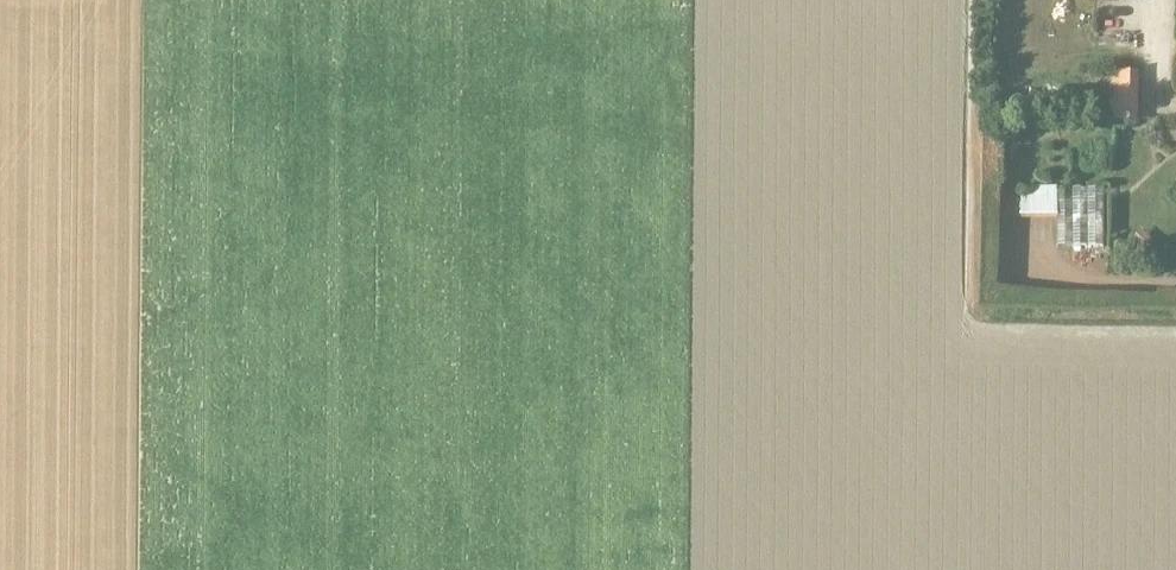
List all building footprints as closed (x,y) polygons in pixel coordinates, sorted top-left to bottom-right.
[(1136,119),(1136,72),(1111,72),(1111,118),(1136,119)] [(1019,195),(1020,227),(1057,226),(1056,194),(1019,195)]
